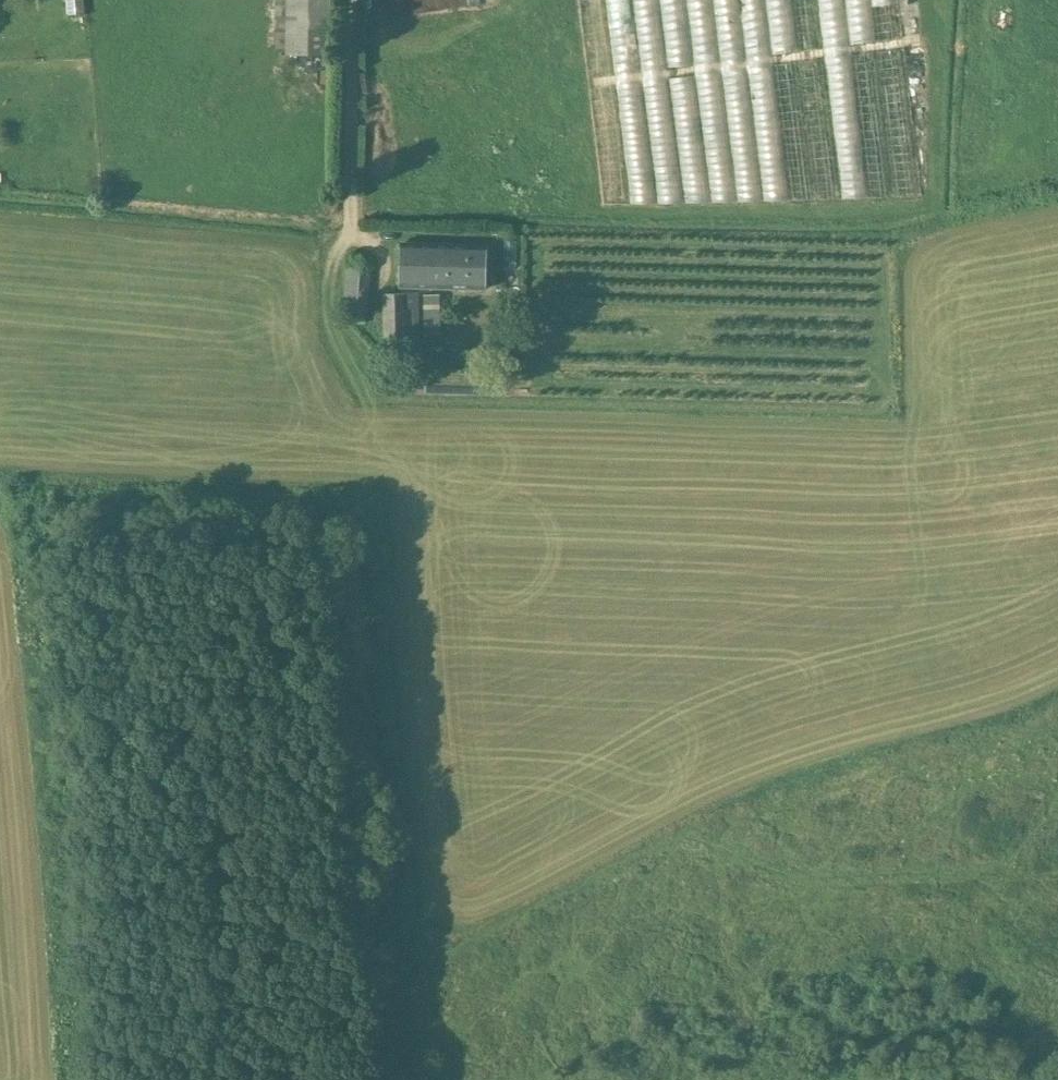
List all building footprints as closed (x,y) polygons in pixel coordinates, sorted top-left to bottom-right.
[(332,55),(333,0),(287,0),(287,54),(332,55)] [(617,85),(639,57),(689,70),(647,89),(699,83),(705,75),(723,4),(729,54),(741,6),(748,67),(858,54),(862,41),(875,156),(801,165),(819,92),(776,97),(781,138),(756,170),(754,153),(735,162),(739,203),(746,175),(923,219),(898,0),(607,0),(617,85)] [(402,286),(486,289),(488,245),(404,242),(402,286)] [(346,310),(367,312),(372,258),(350,256),(346,310)] [(425,308),(425,292),(383,293),(385,346),(410,345),(409,308),(425,308)]
